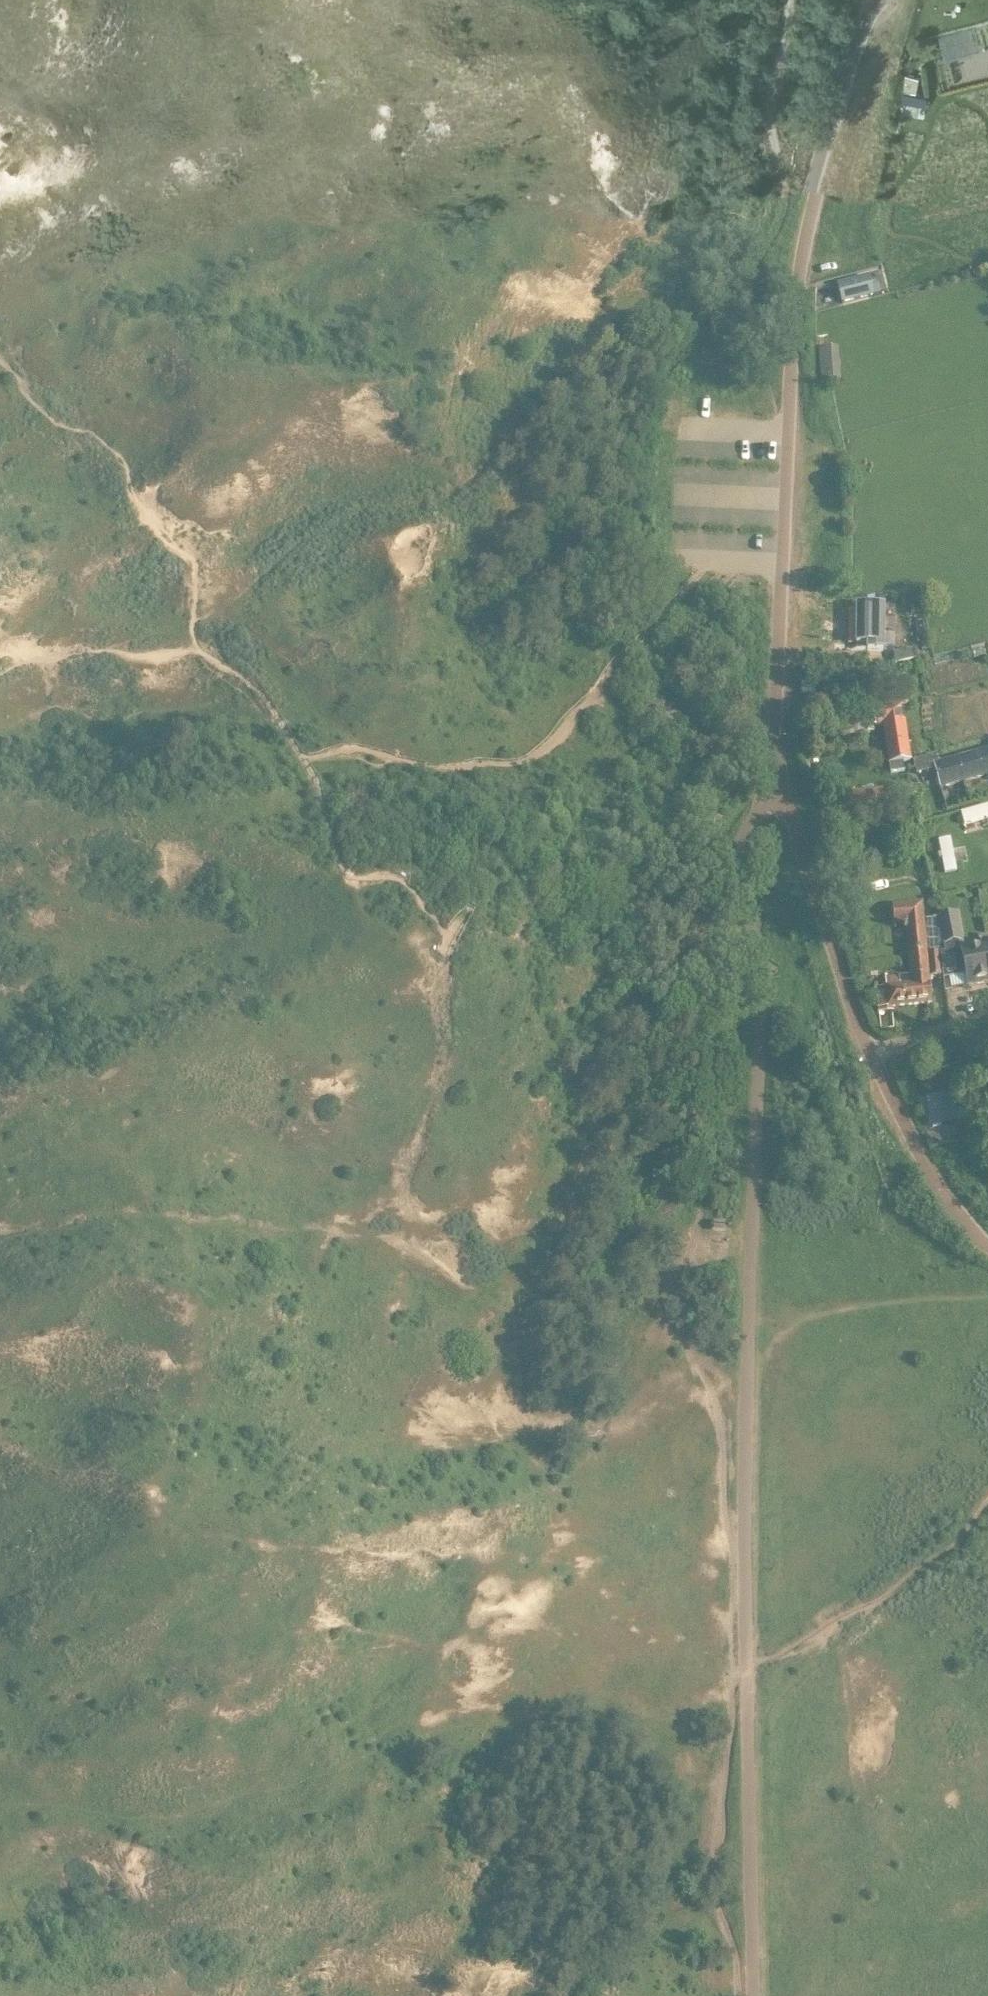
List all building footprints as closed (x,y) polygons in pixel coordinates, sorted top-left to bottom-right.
[(862,273),(832,281),(834,287),(838,302),(875,291),(872,282),(865,284),(862,273)] [(814,345),(816,378),(830,377),(828,344),(814,345)] [(878,605),(851,605),(851,641),(862,641),(862,647),(877,648),(878,605)] [(889,649),(891,659),(911,655),(909,645),(889,649)] [(871,717),(876,717),(883,762),(906,758),(901,717),(897,718),(895,702),(870,706),(871,717)] [(935,760),(928,762),(929,766),(934,785),(987,771),(987,746),(935,760)] [(933,753),(909,759),(912,771),(929,766),(928,762),(935,760),(933,753)] [(937,950),(933,916),(919,917),(917,899),(888,902),(889,921),(898,920),(899,926),(901,926),(906,972),(881,975),(882,983),(872,984),(874,1004),(927,999),(924,974),(936,973),(936,969),(934,950),(937,950)] [(933,914),(933,916),(937,950),(934,950),(936,969),(936,973),(939,988),(964,983),(983,978),(975,941),(956,945),(954,937),(953,932),(949,911),(933,914)] [(975,941),(983,978),(987,977),(987,939),(975,941)] [(931,1054),(932,1064),(940,1063),(939,1053),(931,1054)] [(924,1122),(950,1118),(945,1090),(919,1094),(924,1122)]
